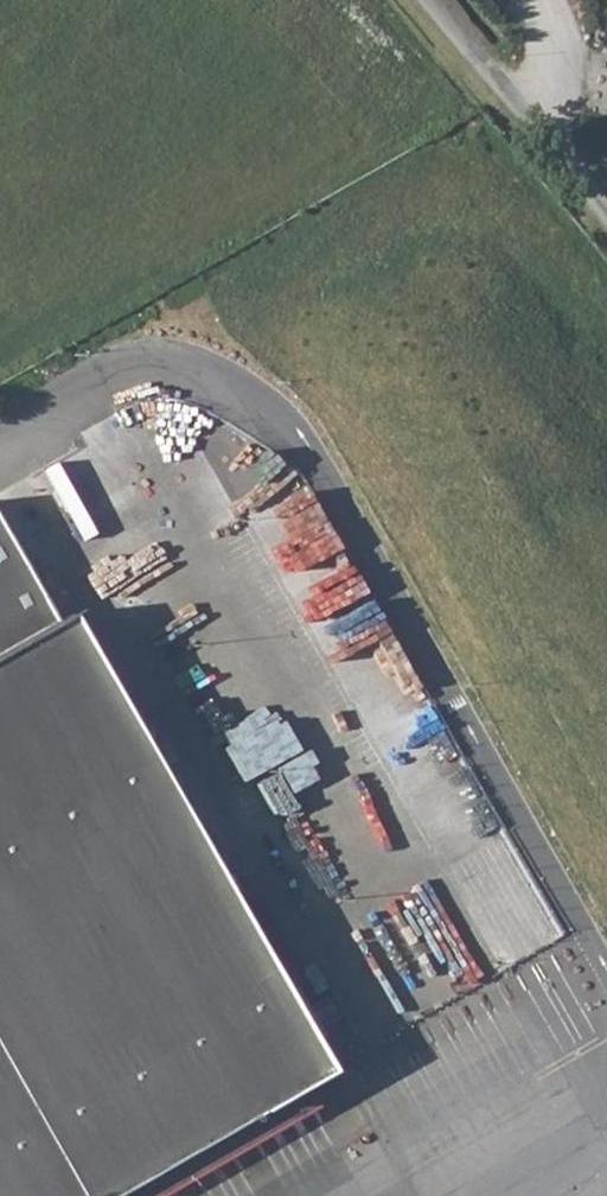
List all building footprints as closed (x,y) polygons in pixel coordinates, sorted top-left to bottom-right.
[(307,1095),(299,1082),(322,1068),(250,945),(227,903),(59,613),(49,619),(0,533),(0,1195),(131,1195),(307,1095)] [(264,828),(303,806),(284,769),(244,791),(264,828)]
